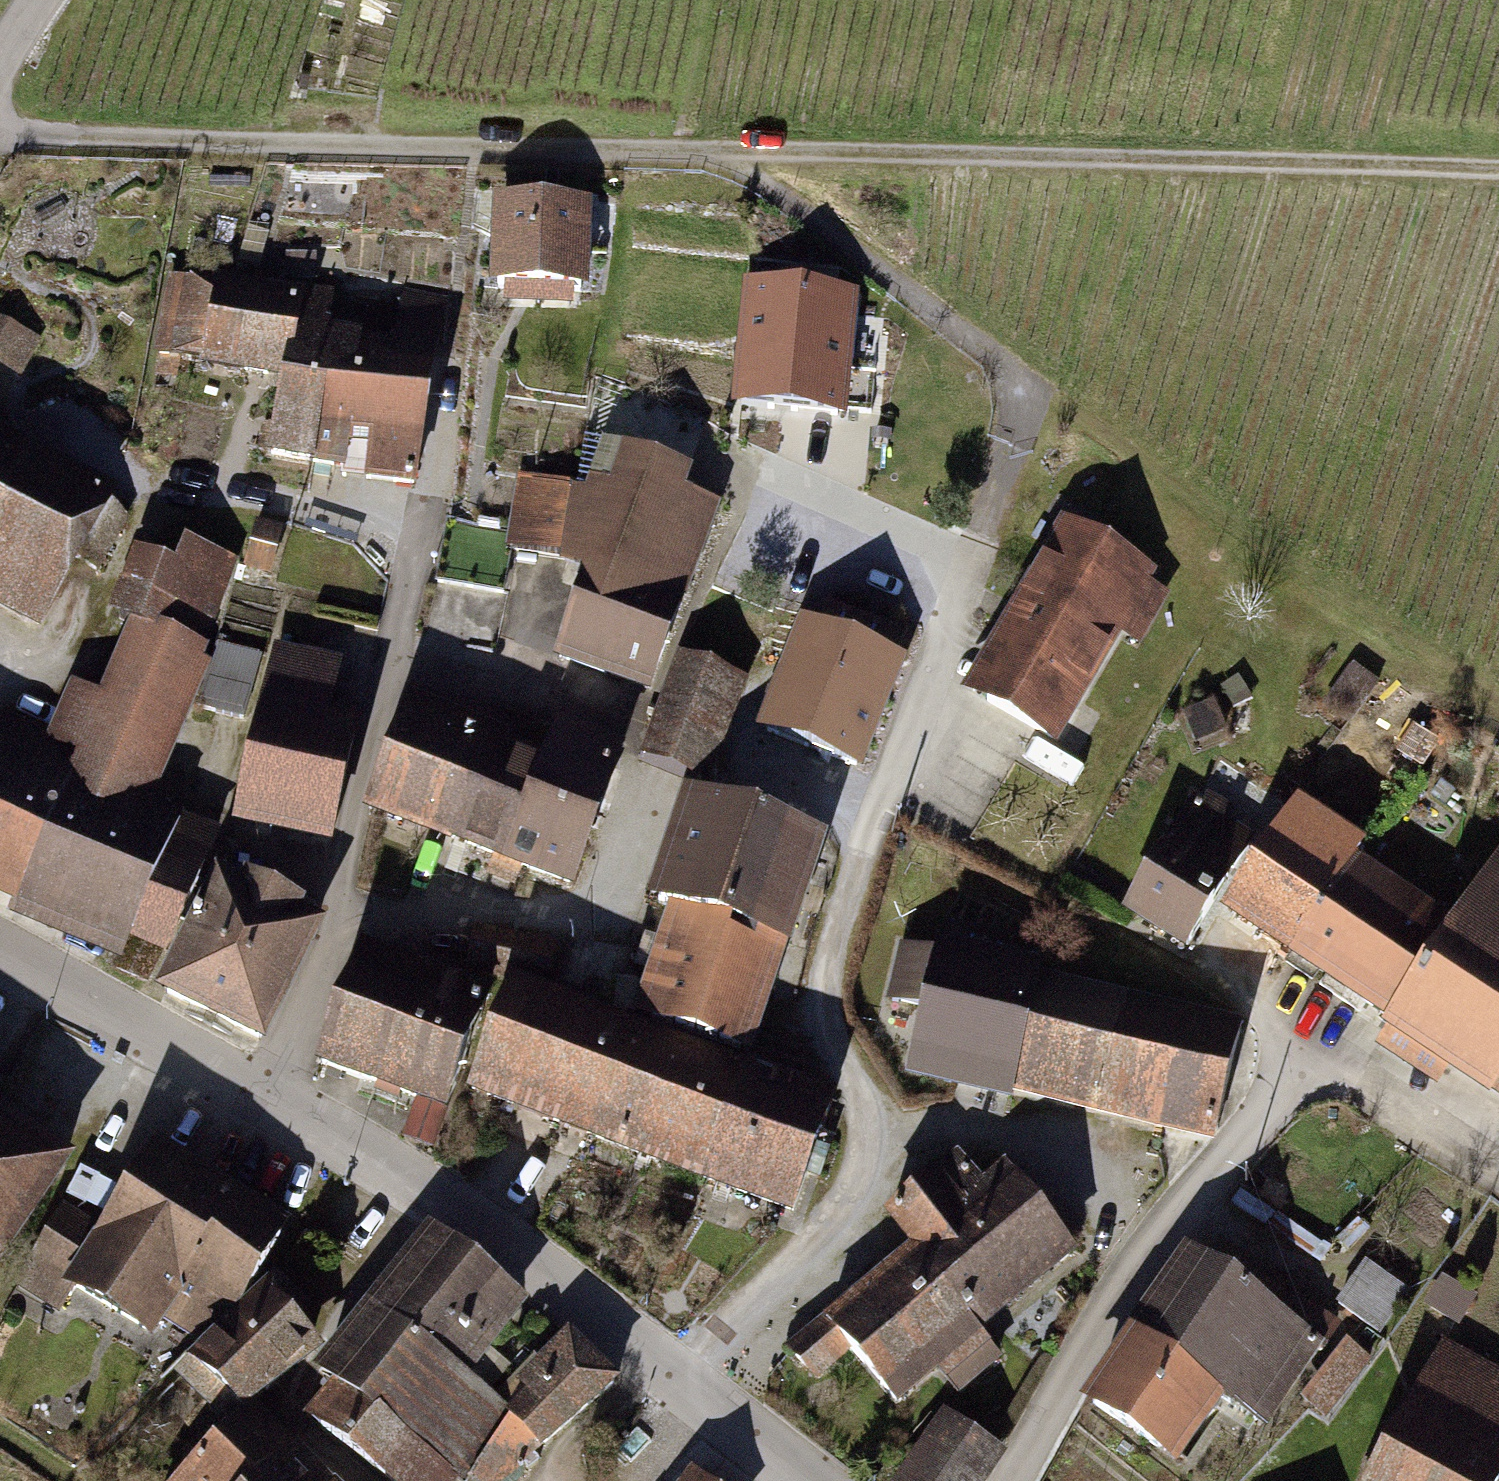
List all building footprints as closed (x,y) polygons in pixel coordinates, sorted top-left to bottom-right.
[(583,207),(500,204),(497,287),(508,288),(507,303),(570,305),(571,290),(581,290),(583,207)] [(857,397),(858,267),(808,266),(808,256),(744,255),(742,396),(857,397)] [(217,286),(172,279),(160,354),(288,377),(273,453),(344,466),(343,474),(414,481),(432,365),(428,364),(436,300),(406,295),(394,359),(380,355),(381,346),(357,340),(326,339),(329,300),(218,282),(217,286)] [(0,325),(0,355),(25,367),(37,343),(0,325)] [(683,595),(712,508),(682,500),(692,472),(588,435),(578,492),(573,492),(573,485),(530,479),(524,532),(447,522),(438,580),(502,591),(511,549),(562,557),(591,568),(561,655),(648,687),(683,595)] [(105,496),(0,439),(0,580),(8,584),(0,598),(36,617),(72,554),(95,566),(123,518),(105,496)] [(275,531),(255,526),(244,564),(264,570),(275,531)] [(1147,575),(1067,528),(972,691),(1052,738),(1116,629),(1138,641),(1165,595),(1143,583),(1147,575)] [(144,555),(132,586),(208,616),(229,561),(184,543),(176,567),(144,555)] [(1,720),(0,721),(0,880),(26,893),(130,935),(132,931),(162,944),(167,946),(180,917),(196,881),(214,840),(161,817),(171,794),(156,787),(208,667),(194,660),(208,616),(132,586),(119,616),(136,624),(103,700),(75,688),(55,733),(53,732),(48,741),(1,720)] [(820,632),(806,626),(766,731),(857,765),(897,660),(883,655),(891,632),(829,609),(820,632)] [(262,655),(217,643),(199,705),(244,718),(262,655)] [(333,668),(274,655),(238,815),(331,836),(353,734),(319,727),(333,668)] [(733,677),(684,658),(644,762),(694,781),(733,677)] [(1379,681),(1352,662),(1321,705),(1348,724),(1379,681)] [(437,729),(404,717),(370,805),(498,853),(522,862),(569,880),(620,748),(559,725),(542,770),(493,751),(501,730),(445,709),(437,729)] [(818,837),(694,797),(659,904),(672,908),(637,1015),(745,1050),(780,942),(783,944),(818,837)] [(1253,836),(1194,800),(1128,909),(1187,944),(1253,836)] [(1231,912),(1394,1018),(1379,1040),(1440,1081),(1454,1060),(1498,1090),(1498,860),(1453,928),(1388,885),(1382,894),(1349,872),(1361,853),(1300,812),(1231,912)] [(522,862),(498,853),(491,872),(515,881),(522,862)] [(217,889),(196,881),(180,917),(199,926),(217,889)] [(244,896),(220,884),(217,889),(199,926),(166,990),(260,1038),(314,930),(289,918),(296,905),(251,883),(244,896)] [(132,931),(130,935),(118,966),(148,978),(162,944),(132,931)] [(546,948),(477,933),(471,963),(539,978),(546,948)] [(937,956),(904,948),(892,1001),(926,1009),(913,1061),(1011,1084),(1012,1080),(1217,1128),(1240,1030),(1035,982),(1036,975),(938,952),(937,956)] [(367,971),(356,967),(321,1062),(446,1108),(489,992),(411,963),(410,965),(374,952),(367,971)] [(743,1074),(509,987),(471,1089),(793,1207),(831,1106),(743,1074)] [(0,1114),(0,1264),(69,1160),(0,1114)] [(282,1228),(159,1149),(104,1235),(64,1209),(25,1271),(66,1298),(74,1287),(147,1332),(162,1311),(203,1337),(227,1316),(282,1228)] [(833,1314),(791,1349),(818,1377),(849,1345),(896,1401),(935,1368),(953,1391),(997,1355),(976,1328),(1070,1249),(1008,1176),(984,1196),(959,1161),(939,1174),(937,1171),(890,1212),(919,1248),(836,1318),(833,1314)] [(428,1234),(310,1380),(329,1400),(301,1431),(371,1480),(514,1480),(533,1457),(542,1463),(621,1391),(570,1338),(502,1409),(472,1390),(529,1313),(428,1234)] [(1313,1339),(1192,1256),(1092,1401),(1174,1457),(1217,1393),(1257,1420),(1313,1339)] [(1407,1290),(1367,1262),(1339,1302),(1378,1330),(1407,1290)] [(1472,1295),(1446,1279),(1430,1305),(1457,1321),(1472,1295)] [(301,1311),(274,1281),(180,1373),(235,1429),(250,1417),(242,1409),(302,1362),(307,1353),(283,1329),(301,1311)] [(1435,1338),(1357,1480),(1498,1480),(1498,1464),(1470,1448),(1498,1396),(1498,1373),(1435,1338)] [(1366,1361),(1347,1347),(1311,1397),(1330,1411),(1366,1361)] [(250,1417),(235,1429),(185,1480),(258,1480),(288,1450),(250,1417)] [(945,1422),(905,1480),(978,1480),(995,1457),(945,1422)] [(258,1480),(319,1480),(288,1450),(258,1480)] [(674,1463),(661,1480),(698,1480),(674,1463)]
